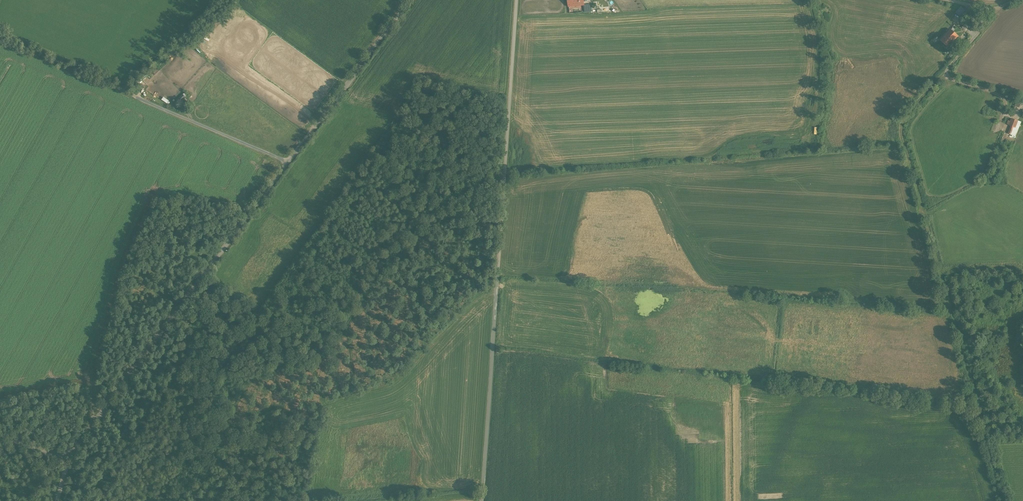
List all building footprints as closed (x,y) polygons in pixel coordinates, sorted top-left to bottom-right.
[(961,7),(956,12),(960,16),(965,10),(961,7)] [(981,15),(974,11),(973,13),(974,14),(973,15),(978,19),(981,15)] [(950,29),(940,40),(948,47),(958,36),(950,29)] [(1018,121),(1011,118),(1009,125),(1011,126),(1008,133),(1011,135),(1014,127),(1015,128),(1018,121)]
